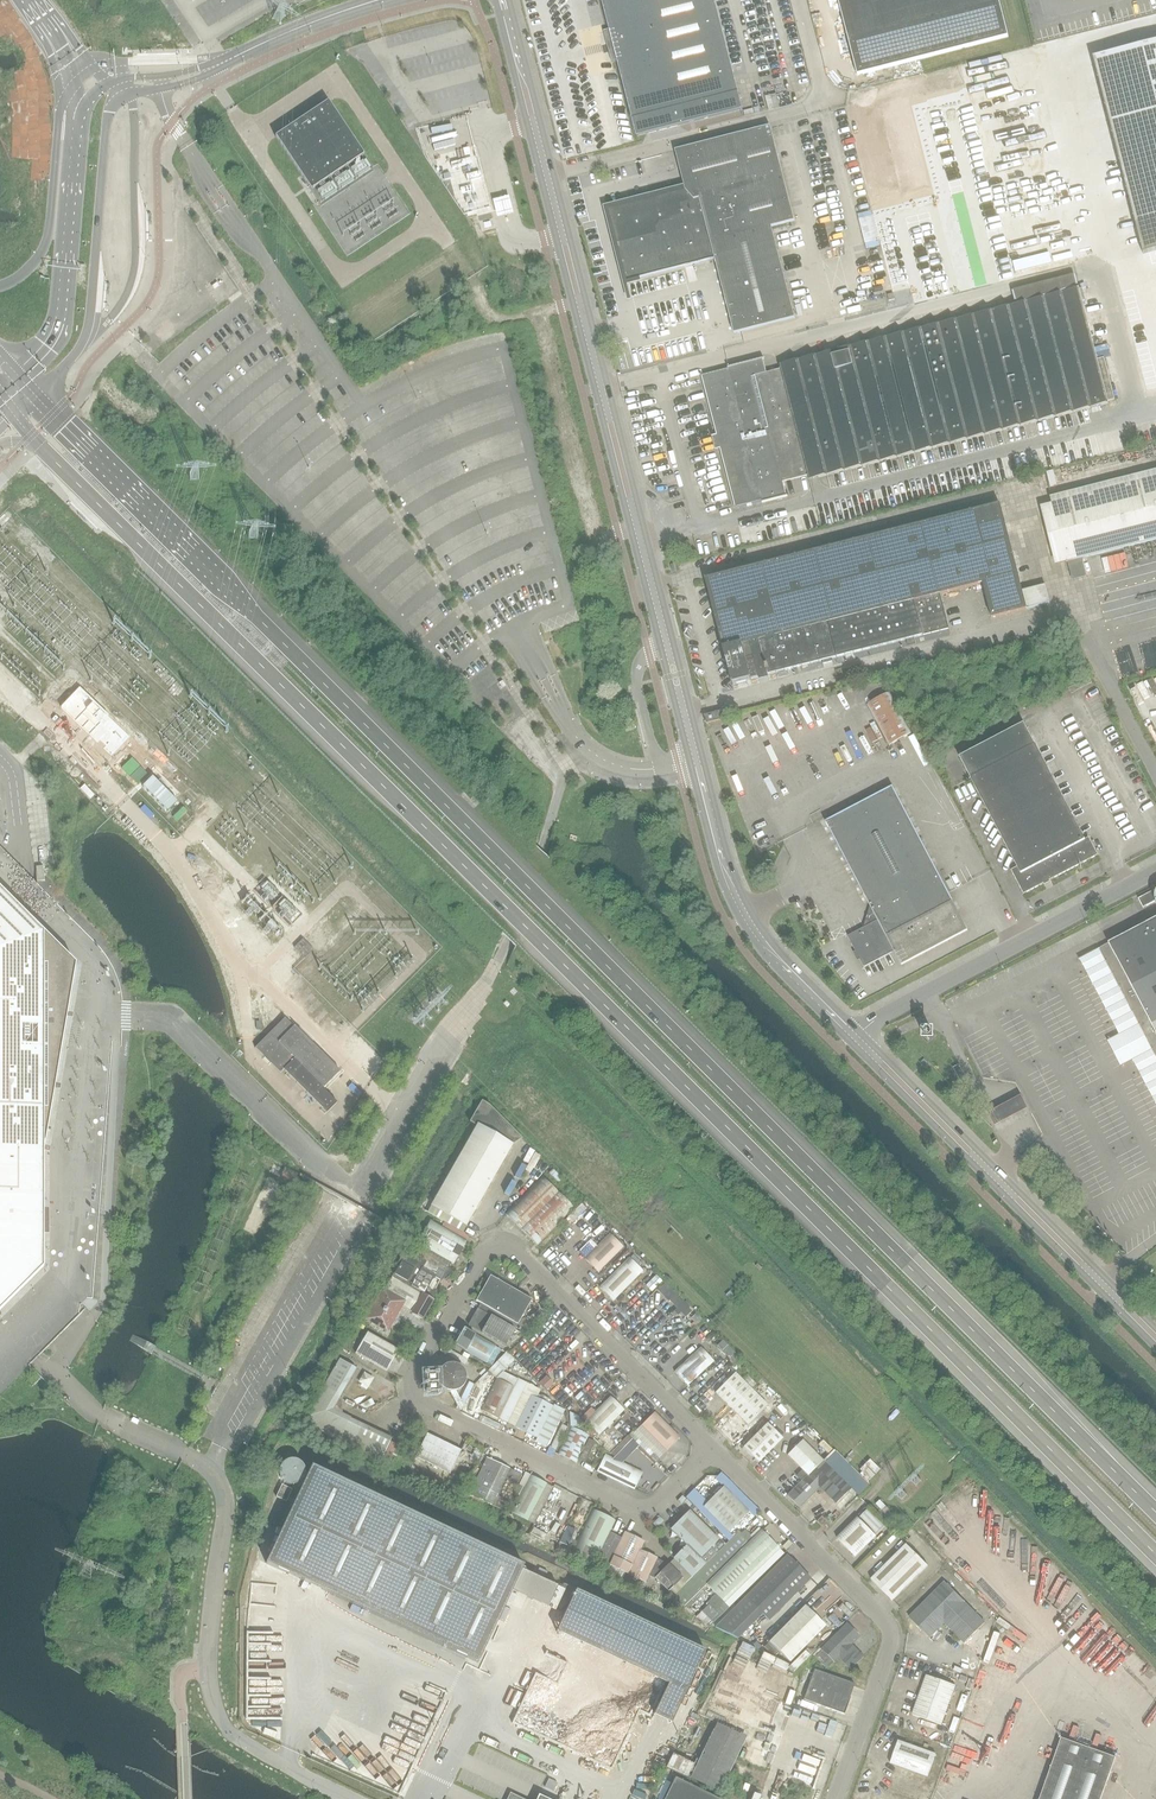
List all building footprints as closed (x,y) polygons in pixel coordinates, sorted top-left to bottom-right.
[(714,0),(602,0),(609,30),(604,32),(612,62),(617,61),(637,136),(742,110),(714,0)] [(849,42),(858,75),(1008,36),(998,0),(838,0),(849,42)] [(1094,59),(1105,103),(1143,254),(1155,251),(1155,43),(1094,59)] [(275,137),(311,191),(364,156),(328,102),(275,137)] [(770,127),(675,151),(685,190),(651,199),(651,195),(642,198),(643,201),(619,207),(608,210),(627,282),(715,260),(734,334),(795,318),(771,227),(794,221),(770,127)] [(472,164),(471,159),(450,164),(451,169),(472,164)] [(480,172),(466,176),(467,182),(481,178),(480,172)] [(473,186),(461,189),(462,194),(474,191),(473,186)] [(510,200),(494,204),(498,221),(514,217),(510,200)] [(867,247),(882,245),(877,210),(862,213),(867,247)] [(764,358),(729,367),(728,368),(728,369),(701,376),(701,377),(702,377),(717,436),(714,437),(717,449),(720,448),(735,507),(735,508),(762,501),(762,502),(762,503),(787,496),(786,496),(783,482),(808,476),(809,480),(1108,404),(1108,402),(1114,400),(1104,359),(1097,360),(1082,302),(1085,302),(1082,291),(1079,291),(1079,290),(1077,290),(1074,277),(1013,292),(1017,305),(780,365),(781,370),(766,373),(763,359),(764,359),(764,358)] [(1075,581),(1090,577),(1085,557),(1155,539),(1155,477),(1052,504),(1068,562),(1070,561),(1075,581)] [(723,649),(732,684),(822,661),(822,665),(835,661),(834,658),(949,629),(940,594),(982,582),(992,618),(1027,609),(1050,603),(1045,585),(1023,591),(1000,505),(706,579),(723,649)] [(104,746),(102,749),(110,756),(129,737),(78,689),(60,708),(96,743),(98,741),(104,746)] [(912,733),(890,692),(867,704),(889,746),(912,733)] [(706,724),(723,720),(721,711),(704,716),(706,724)] [(959,757),(970,779),(1017,867),(1011,870),(1023,894),(1043,884),(1044,885),(1050,882),(1049,881),(1098,855),(1089,838),(1083,840),(1024,724),(959,757)] [(892,788),(826,822),(874,914),(873,916),(870,915),(868,921),(872,922),(871,924),(848,936),(864,967),(910,943),(907,937),(916,932),(919,937),(959,916),(956,911),(957,911),(892,788)] [(40,866),(36,867),(38,881),(45,880),(44,873),(43,866),(40,866)] [(0,890),(0,1324),(21,1303),(48,1275),(47,1160),(80,970),(21,911),(9,899),(0,890)] [(1155,892),(1155,890),(1141,897),(1146,906),(1155,901),(1154,899),(1154,898),(1154,897),(1154,896),(1155,895),(1155,893),(1155,892)] [(1108,943),(1108,944),(1155,1032),(1151,1032),(1152,1045),(1155,1044),(1155,918),(1108,943)] [(313,950),(303,939),(294,948),(305,959),(313,950)] [(1108,944),(1091,953),(1078,960),(1119,1035),(1108,1041),(1122,1067),(1133,1061),(1155,1104),(1155,1065),(1148,1051),(1155,1047),(1155,1044),(1152,1045),(1151,1032),(1155,1032),(1108,944)] [(293,1027),(285,1018),(255,1048),(280,1073),(283,1070),(327,1113),(337,1103),(323,1089),(340,1072),(294,1026),(293,1027)] [(959,1065),(953,1068),(959,1080),(966,1077),(959,1065)] [(1008,1122),(1029,1112),(1022,1098),(1002,1108),(991,1114),(998,1128),(1008,1122)] [(478,1124),(431,1206),(466,1226),(513,1144),(511,1143),(520,1138),(487,1103),(480,1099),(468,1119),(478,1124)] [(537,1246),(574,1209),(542,1177),(505,1214),(537,1246)] [(581,1204),(568,1218),(573,1223),(586,1209),(581,1204)] [(453,1264),(466,1242),(430,1221),(417,1244),(453,1264)] [(610,1234),(584,1259),(598,1272),(623,1247),(610,1234)] [(398,1268),(392,1278),(429,1300),(431,1298),(432,1298),(433,1297),(434,1296),(434,1295),(435,1294),(435,1292),(435,1291),(435,1290),(436,1288),(437,1286),(437,1285),(438,1283),(438,1282),(439,1281),(440,1280),(441,1279),(443,1278),(445,1276),(446,1275),(448,1272),(450,1269),(416,1250),(413,1256),(407,1252),(397,1268),(398,1268)] [(613,1301),(638,1276),(642,1272),(629,1258),(600,1288),(613,1301)] [(518,1325),(532,1300),(490,1276),(476,1301),(518,1325)] [(661,1282),(656,1276),(645,1286),(651,1292),(661,1282)] [(391,1278),(382,1295),(368,1320),(386,1331),(401,1306),(413,1312),(412,1313),(422,1319),(432,1301),(429,1300),(392,1278),(391,1278)] [(686,1303),(684,1305),(665,1285),(658,1291),(668,1301),(669,1300),(678,1309),(675,1312),(678,1315),(681,1312),(685,1317),(690,1312),(686,1307),(688,1305),(686,1303)] [(729,1291),(725,1295),(731,1301),(735,1296),(729,1291)] [(515,1330),(478,1309),(468,1326),(505,1347),(515,1330)] [(690,1319),(696,1325),(702,1319),(696,1313),(690,1319)] [(703,1323),(661,1365),(697,1402),(739,1359),(703,1323)] [(486,1363),(496,1347),(465,1329),(455,1345),(486,1363)] [(387,1371),(399,1350),(367,1332),(355,1353),(387,1371)] [(340,1359),(302,1424),(381,1461),(392,1438),(332,1410),(356,1369),(340,1359)] [(459,1390),(460,1389),(462,1388),(463,1387),(464,1386),(465,1384),(465,1383),(466,1381),(466,1380),(466,1378),(466,1376),(466,1375),(465,1373),(465,1372),(464,1371),(463,1369),(462,1368),(461,1367),(459,1366),(458,1365),(457,1365),(455,1364),(454,1364),(452,1364),(450,1364),(449,1364),(447,1364),(446,1365),(445,1366),(443,1367),(442,1368),(441,1369),(440,1370),(439,1371),(438,1373),(438,1374),(438,1376),(437,1377),(437,1379),(438,1381),(438,1382),(439,1384),(439,1385),(440,1386),(441,1388),(442,1389),(443,1390),(445,1391),(446,1391),(448,1392),(450,1392),(451,1392),(453,1392),(454,1392),(456,1392),(458,1391),(459,1390)] [(369,1389),(376,1377),(366,1371),(359,1383),(369,1389)] [(748,1425),(767,1405),(735,1373),(715,1393),(748,1425)] [(498,1419),(514,1387),(516,1382),(507,1378),(504,1382),(497,1379),(481,1411),(498,1419)] [(544,1378),(539,1383),(546,1391),(552,1386),(544,1378)] [(524,1384),(510,1412),(521,1417),(531,1395),(534,1389),(524,1384)] [(521,1417),(515,1427),(537,1438),(553,1406),(531,1395),(521,1417)] [(611,1397),(586,1422),(599,1435),(624,1410),(611,1397)] [(579,1417),(569,1412),(570,1427),(580,1431),(579,1417)] [(680,1438),(654,1412),(641,1425),(666,1451),(680,1438)] [(743,1448),(758,1463),(782,1439),(767,1423),(743,1448)] [(641,1425),(631,1436),(656,1461),(666,1451),(641,1425)] [(577,1463),(590,1436),(570,1427),(557,1454),(577,1463)] [(427,1434),(415,1457),(450,1474),(461,1451),(427,1434)] [(594,1443),(588,1440),(579,1459),(585,1462),(594,1443)] [(787,1496),(791,1500),(826,1464),(802,1440),(787,1455),(802,1470),(797,1476),(802,1481),(787,1496)] [(642,1473),(605,1455),(597,1472),(634,1490),(640,1478),(642,1473)] [(469,1494),(491,1505),(503,1511),(521,1474),(487,1458),(469,1494)] [(278,1471),(278,1473),(278,1474),(278,1476),(279,1478),(279,1479),(280,1480),(281,1482),(282,1483),(283,1484),(284,1485),(286,1486),(287,1486),(289,1487),(290,1487),(292,1487),(294,1487),(295,1487),(297,1486),(298,1486),(299,1485),(306,1471),(306,1470),(305,1468),(305,1467),(304,1465),(303,1464),(302,1463),(301,1462),(300,1461),(298,1460),(297,1460),(295,1459),(294,1459),(292,1459),(290,1459),(289,1459),(287,1460),(286,1460),(284,1461),(283,1462),(282,1463),(281,1464),(280,1465),(279,1467),(279,1468),(278,1470),(278,1471)] [(819,1487),(835,1503),(850,1488),(826,1464),(791,1500),(799,1507),(819,1487)] [(312,1466),(266,1563),(478,1663),(512,1590),(556,1610),(565,1590),(522,1570),(524,1566),(312,1466)] [(519,1497),(529,1477),(524,1474),(513,1494),(519,1497)] [(528,1521),(544,1489),(546,1485),(530,1477),(528,1481),(511,1513),(528,1521)] [(292,1490),(282,1485),(276,1497),(286,1502),(292,1490)] [(749,1512),(723,1487),(703,1507),(729,1533),(749,1512)] [(592,1509),(576,1541),(571,1553),(594,1564),(596,1562),(610,1532),(615,1521),(592,1509)] [(689,1511),(670,1529),(700,1559),(718,1540),(689,1511)] [(816,1522),(820,1525),(821,1527),(826,1522),(822,1517),(816,1522)] [(657,1528),(663,1521),(659,1518),(653,1524),(657,1528)] [(855,1557),(876,1536),(858,1518),(837,1539),(855,1557)] [(683,1606),(761,1530),(753,1523),(741,1534),(738,1532),(670,1598),(683,1606)] [(571,1543),(579,1529),(571,1524),(563,1539),(571,1543)] [(547,1535),(533,1528),(530,1534),(543,1541),(547,1535)] [(779,1549),(761,1531),(706,1585),(717,1596),(724,1603),(779,1549)] [(656,1559),(657,1558),(639,1550),(643,1542),(625,1533),(622,1538),(610,1532),(596,1562),(602,1565),(600,1568),(607,1571),(609,1565),(627,1574),(645,1583),(648,1576),(654,1578),(668,1592),(681,1578),(668,1564),(656,1559)] [(892,1601),(928,1565),(906,1544),(871,1580),(892,1601)] [(704,1564),(686,1546),(668,1564),(686,1582),(704,1564)] [(784,1554),(779,1549),(724,1603),(717,1596),(701,1612),(716,1620),(784,1554)] [(738,1639),(762,1614),(769,1621),(811,1579),(787,1555),(716,1627),(738,1639)] [(944,1582),(909,1617),(929,1638),(944,1623),(964,1643),(985,1623),(944,1582)] [(577,1592),(560,1634),(672,1679),(658,1714),(677,1722),(708,1645),(577,1592)] [(789,1663),(825,1627),(804,1607),(769,1642),(789,1663)] [(846,1624),(821,1649),(814,1655),(825,1666),(831,1660),(834,1662),(838,1658),(850,1669),(863,1656),(851,1645),(859,1637),(846,1624)] [(788,1668),(793,1673),(810,1656),(805,1651),(788,1668)] [(854,1684),(814,1670),(803,1700),(844,1714),(850,1698),(849,1698),(854,1684)] [(926,1675),(912,1715),(941,1725),(955,1686),(926,1675)] [(675,1753),(669,1767),(724,1791),(749,1735),(719,1721),(700,1764),(675,1753)] [(1116,1758),(1061,1739),(1039,1798),(1102,1798),(1116,1758)] [(890,1763),(927,1777),(936,1754),(898,1741),(890,1763)] [(409,1758),(418,1757),(417,1750),(407,1751),(409,1758)] [(675,1778),(665,1798),(718,1798),(675,1778)]
